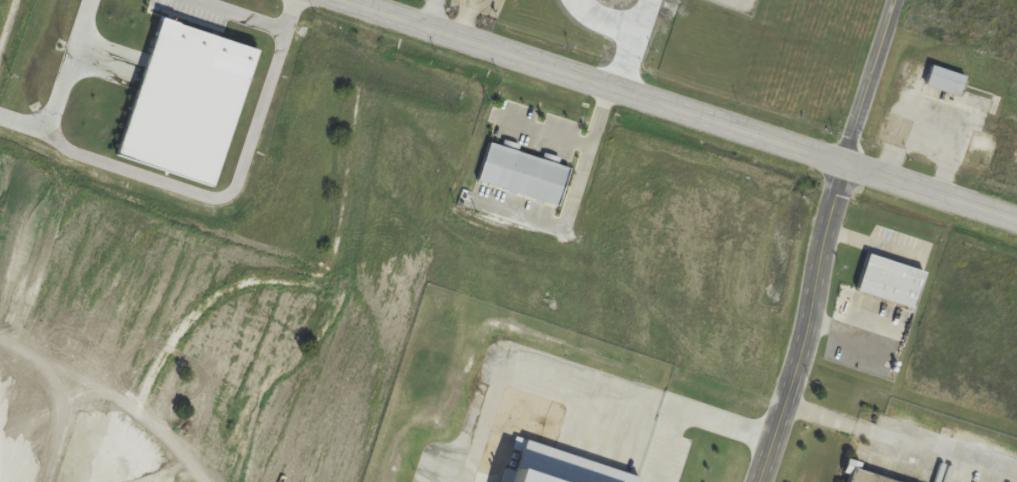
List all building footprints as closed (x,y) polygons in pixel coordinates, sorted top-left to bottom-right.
[(961,87),(964,77),(929,66),(923,85),(957,96),(960,87),(961,87)] [(475,183),(557,207),(568,168),(555,165),(557,158),(542,154),(541,156),(502,145),(502,146),(487,142),(475,183)] [(853,292),(911,308),(921,271),(864,255),(853,292)] [(852,471),(854,465),(848,463),(843,481),(890,481),(852,471)]
